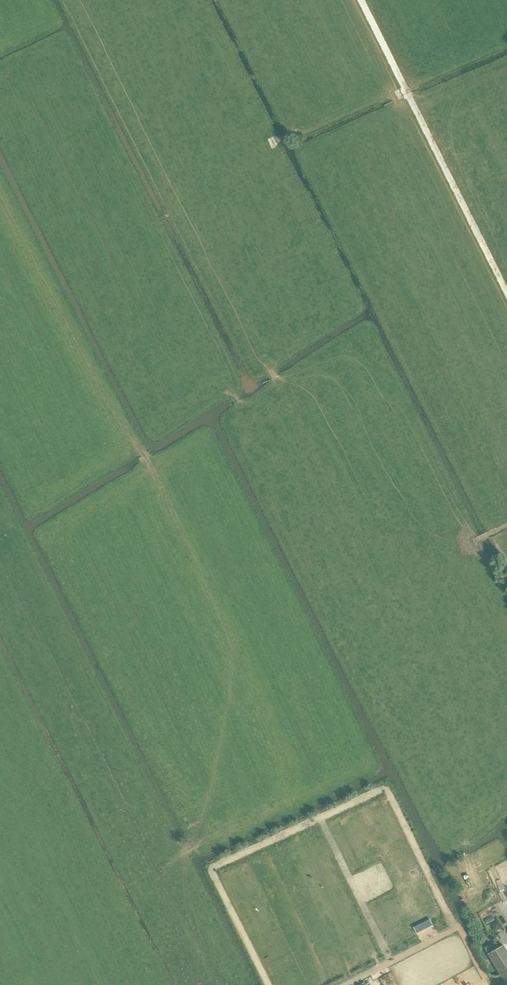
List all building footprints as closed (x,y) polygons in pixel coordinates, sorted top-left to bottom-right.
[(499,947),(495,941),(484,947),(506,984),(506,952),(503,945),(499,947)]
